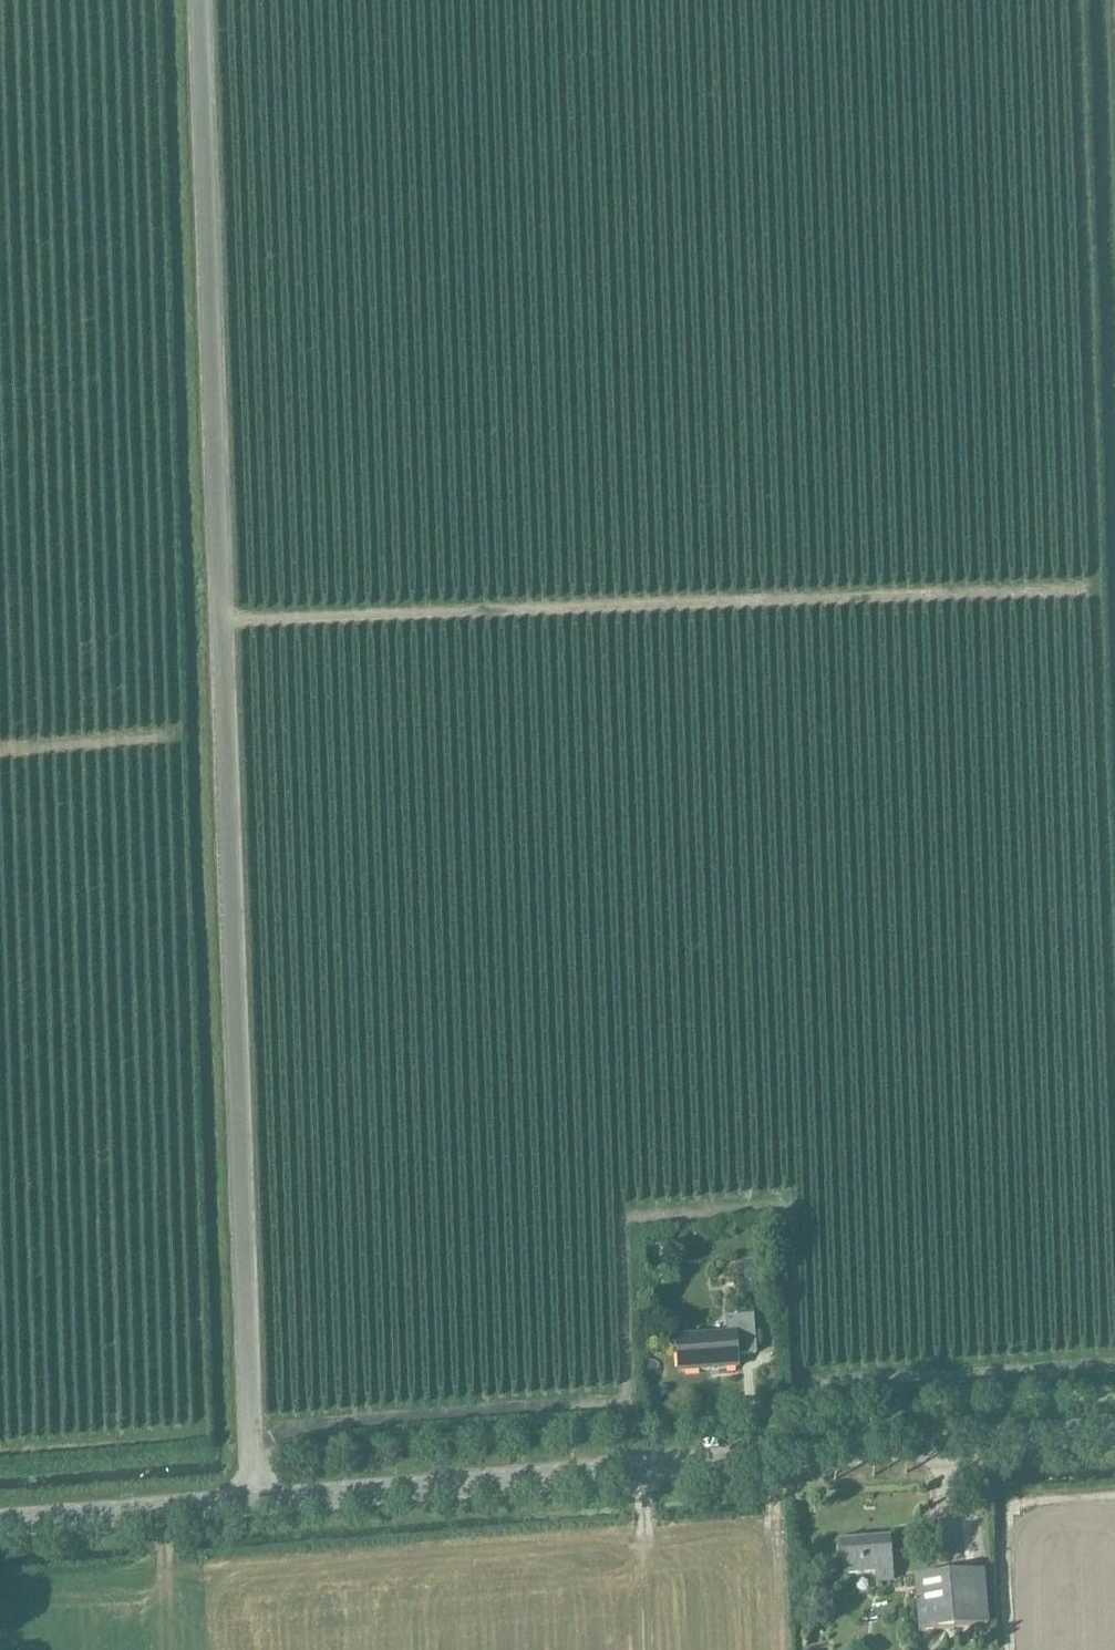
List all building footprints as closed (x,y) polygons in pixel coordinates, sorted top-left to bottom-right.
[(680,1338),(681,1371),(738,1369),(737,1355),(758,1354),(756,1317),(727,1319),(728,1335),(680,1338)] [(868,1545),(868,1543),(842,1545),(845,1576),(878,1573),(878,1583),(895,1581),(892,1543),(868,1545)] [(916,1578),(921,1632),(989,1626),(985,1573),(916,1578)]
